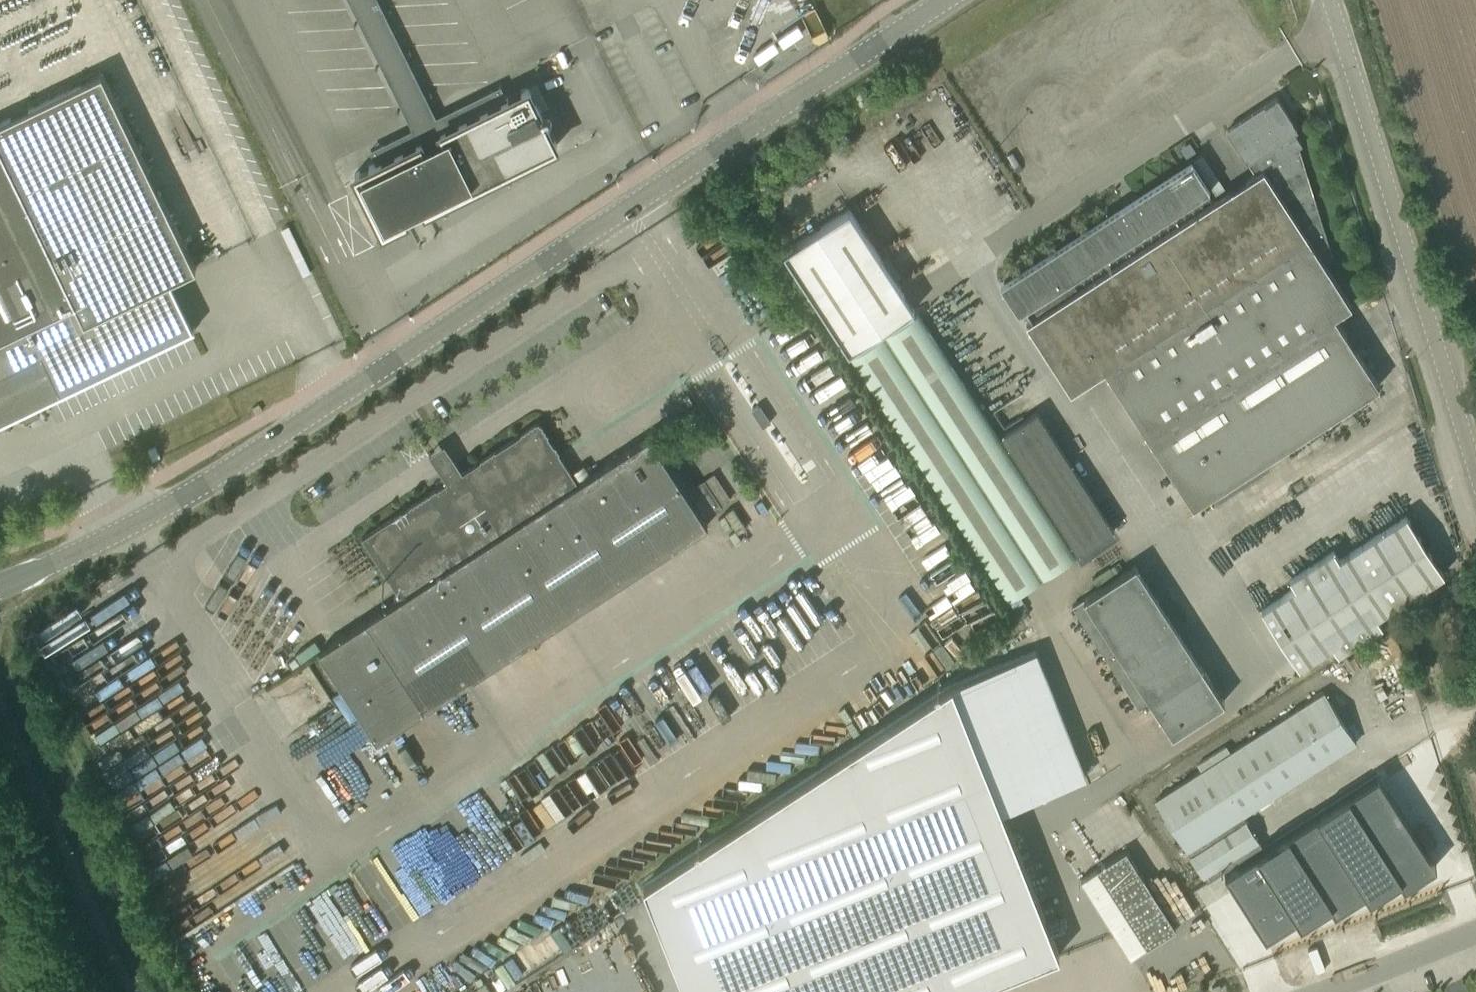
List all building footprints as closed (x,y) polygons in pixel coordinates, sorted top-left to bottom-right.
[(546,10),(575,8),(590,0),(545,0),(546,10)] [(22,408),(26,417),(40,410),(36,401),(60,390),(60,391),(180,333),(185,330),(186,332),(195,328),(193,325),(192,326),(170,280),(196,268),(187,250),(101,72),(0,121),(0,418),(22,408)] [(421,140),(354,173),(383,230),(406,219),(404,214),(423,204),(426,209),(557,145),(528,87),(485,108),(479,96),(456,107),(463,119),(440,130),(443,136),(423,145),(421,140)] [(1004,281),(1001,283),(1019,310),(1022,309),(1028,319),(1026,321),(1037,337),(1070,390),(1104,369),(1191,505),(1363,396),(1379,385),(1334,315),(1351,304),(1324,263),(1333,257),(1299,146),(1303,144),(1295,131),(1299,129),(1278,97),(1227,129),(1256,173),(1227,191),(1225,187),(1214,194),(1217,197),(1213,200),(1206,189),(1209,187),(1191,160),(1005,280),(1004,281)] [(784,252),(849,351),(913,309),(848,210),(784,252)] [(1075,555),(919,312),(851,356),(1008,598),(1075,555)] [(759,403),(751,408),(762,425),(770,419),(759,403)] [(1079,553),(1114,530),(1037,411),(1002,434),(1079,553)] [(401,596),(318,650),(329,667),(377,739),(707,524),(660,452),(649,435),(578,481),(538,421),(362,536),(378,561),(384,570),(401,596)] [(1376,616),(1444,573),(1406,515),(1338,558),(1333,550),(1288,579),(1294,587),(1260,609),(1299,667),(1332,645),(1338,653),(1382,624),(1376,616)] [(1173,735),(1225,701),(1136,564),(1072,605),(1139,708),(1150,700),(1173,735)] [(645,882),(687,991),(967,991),(1059,956),(951,682),(645,882)] [(140,733),(138,729),(146,725),(142,718),(157,710),(142,684),(98,709),(114,738),(126,732),(129,739),(140,733)] [(1206,879),(1261,844),(1242,815),(1356,742),(1324,691),(1155,799),(1206,879)] [(1378,773),(1225,872),(1266,935),(1296,916),(1300,922),(1330,903),(1335,910),(1365,890),(1369,897),(1400,877),(1404,884),(1436,864),(1378,773)] [(1176,927),(1126,849),(1080,878),(1130,956),(1176,927)]
